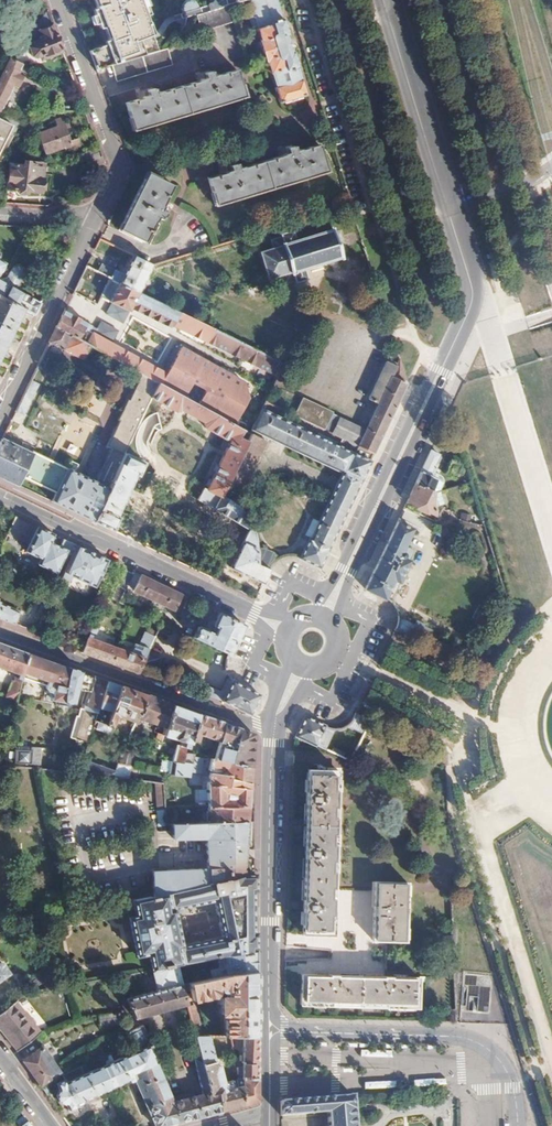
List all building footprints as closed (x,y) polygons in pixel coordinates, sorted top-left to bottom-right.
[(210,4),(195,8),(193,6),(192,4),(190,3),(188,3),(185,3),(183,4),(180,6),(179,8),(179,10),(179,12),(179,13),(175,15),(168,19),(166,21),(165,23),(164,25),(163,29),(163,30),(162,31),(160,32),(151,36),(143,14),(138,0),(93,0),(98,14),(102,25),(109,43),(89,51),(95,69),(111,65),(158,52),(153,41),(157,39),(160,38),(163,36),(165,34),(167,32),(168,29),(169,26),(170,24),(171,23),(176,21),(178,26),(180,26),(180,27),(178,30),(180,32),(192,16),(196,15),(228,5),(245,0),(246,0),(210,0),(210,4)] [(143,14),(148,12),(144,0),(139,0),(143,14)] [(246,16),(250,29),(253,28),(277,103),(304,96),(286,37),(283,38),(278,22),(280,21),(274,0),(246,0),(245,0),(250,15),(246,16)] [(228,5),(196,15),(201,31),(233,22),(228,5)] [(30,34),(34,36),(35,41),(31,40),(29,43),(31,53),(36,57),(43,54),(45,58),(62,51),(47,10),(30,34)] [(167,49),(158,52),(111,65),(115,79),(171,63),(167,49)] [(7,52),(0,68),(0,110),(12,85),(17,87),(23,73),(17,70),(22,60),(14,56),(7,52)] [(148,88),(141,90),(143,97),(124,103),(132,130),(242,97),(234,70),(214,76),(212,72),(210,73),(208,71),(203,72),(205,79),(153,94),(151,90),(148,91),(148,88)] [(56,119),(58,127),(37,133),(43,155),(71,146),(70,143),(62,117),(56,119)] [(0,121),(0,151),(12,127),(17,129),(20,124),(9,119),(7,124),(0,121)] [(70,143),(71,146),(71,147),(63,149),(64,153),(80,148),(78,141),(70,143)] [(228,164),(222,166),(224,173),(204,179),(212,207),(324,172),(315,145),(294,152),(292,147),(289,147),(289,145),(283,147),(285,155),(233,170),(232,165),(229,166),(228,164)] [(98,146),(83,155),(87,164),(89,163),(90,165),(106,166),(98,146)] [(29,168),(10,166),(7,190),(41,194),(43,181),(40,180),(40,176),(43,176),(45,168),(42,167),(43,166),(30,164),(29,168)] [(171,185),(146,173),(119,229),(142,242),(157,213),(161,215),(162,213),(165,214),(168,209),(161,205),(171,185)] [(272,248),(260,252),(269,279),(281,275),(284,284),(295,280),(296,283),(307,279),(304,269),(340,257),(331,228),(294,241),(291,230),(280,234),(281,236),(270,240),(272,248)] [(150,266),(131,256),(122,273),(113,269),(110,277),(119,281),(138,291),(150,266)] [(20,307),(34,314),(40,302),(22,293),(18,284),(24,273),(22,268),(17,265),(12,267),(7,278),(0,278),(0,297),(20,307)] [(138,291),(119,281),(110,301),(129,310),(131,306),(171,326),(172,325),(277,376),(278,373),(283,363),(138,291)] [(0,297),(0,348),(20,307),(0,297)] [(123,321),(129,310),(110,301),(104,312),(123,322),(123,321)] [(61,315),(55,327),(77,339),(83,327),(77,324),(67,318),(61,315)] [(67,318),(77,324),(79,320),(69,315),(67,318)] [(93,334),(112,344),(119,329),(100,319),(93,334)] [(77,339),(55,327),(48,342),(80,359),(88,345),(87,345),(86,345),(77,339)] [(93,334),(87,345),(88,345),(139,373),(157,383),(183,397),(191,383),(205,391),(197,405),(233,425),(247,399),(242,382),(179,348),(167,374),(112,344),(93,334)] [(367,399),(378,404),(364,430),(327,411),(328,410),(304,398),(295,416),(340,439),(373,456),(406,385),(398,359),(393,365),(386,361),(367,399)] [(139,373),(129,393),(127,392),(118,412),(119,413),(105,444),(111,447),(95,482),(31,451),(30,454),(19,448),(21,442),(4,433),(0,441),(0,479),(17,487),(21,478),(55,494),(51,503),(92,522),(124,453),(139,423),(157,383),(139,373)] [(38,383),(30,379),(15,411),(22,415),(38,383)] [(213,451),(205,447),(183,491),(185,492),(180,502),(208,517),(212,510),(213,509),(249,528),(248,526),(246,523),(244,518),(243,516),(240,511),(238,508),(236,506),(219,498),(249,435),(249,434),(233,425),(197,405),(183,397),(157,383),(139,423),(142,425),(146,424),(156,402),(175,412),(179,411),(180,410),(205,424),(205,425),(206,429),(213,432),(209,440),(217,444),(213,451)] [(251,430),(341,473),(309,540),(307,539),(305,542),(303,541),(300,546),(304,548),(299,557),(320,567),(373,456),(340,439),(337,446),(260,411),(251,430)] [(267,443),(249,435),(219,498),(236,506),(267,443)] [(437,454),(429,450),(414,483),(430,491),(436,479),(427,475),(429,473),(431,474),(436,463),(433,462),(437,454)] [(143,462),(124,453),(92,522),(111,531),(117,518),(114,517),(134,475),(136,477),(143,462)] [(459,465),(449,460),(444,472),(454,476),(459,465)] [(430,491),(414,483),(406,500),(436,514),(435,504),(440,504),(439,491),(433,492),(430,491)] [(13,516),(6,536),(28,547),(26,553),(39,560),(38,564),(55,573),(61,563),(67,566),(76,546),(62,540),(59,548),(50,543),(53,535),(13,516)] [(411,528),(396,521),(364,589),(370,591),(389,600),(408,560),(407,560),(399,555),(403,547),(411,528)] [(76,546),(67,566),(57,587),(64,590),(71,577),(94,587),(107,561),(76,546)] [(411,551),(403,547),(399,555),(407,560),(411,551)] [(256,550),(256,554),(257,556),(273,564),(275,561),(276,560),(278,559),(273,554),(264,549),(256,550)] [(273,564),(257,556),(256,562),(270,569),(273,564)] [(133,573),(120,567),(113,582),(126,589),(131,577),(133,573)] [(132,594),(133,592),(172,612),(172,613),(178,617),(184,603),(178,599),(179,595),(139,576),(138,580),(131,577),(126,589),(125,591),(132,594)] [(186,598),(184,603),(178,617),(186,620),(193,602),(191,600),(186,598)] [(0,605),(0,620),(14,625),(18,614),(0,605)] [(240,624),(215,612),(207,632),(196,627),(191,637),(226,655),(227,653),(240,624)] [(55,622),(42,617),(35,633),(48,637),(55,622)] [(401,620),(399,625),(396,630),(409,636),(413,629),(415,625),(407,621),(401,618),(401,620)] [(91,636),(88,635),(81,649),(80,653),(110,664),(117,650),(89,640),(91,636)] [(133,655),(117,650),(110,664),(138,674),(139,671),(147,655),(155,637),(149,635),(144,648),(136,645),(133,655)] [(16,673),(13,681),(11,681),(5,697),(16,700),(16,699),(21,677),(26,653),(0,643),(0,667),(16,673)] [(67,668),(26,653),(21,677),(45,687),(45,688),(47,691),(52,692),(51,698),(73,702),(77,683),(80,671),(68,667),(67,668)] [(159,660),(147,655),(139,671),(152,676),(159,660)] [(92,675),(80,671),(77,683),(89,687),(92,675)] [(92,675),(89,687),(85,701),(89,702),(81,731),(80,735),(86,748),(91,730),(106,679),(92,675)] [(119,684),(106,679),(91,730),(103,734),(119,684)] [(209,690),(203,689),(201,695),(221,703),(250,715),(259,695),(233,682),(230,680),(225,693),(210,687),(209,690)] [(146,694),(119,684),(103,734),(107,735),(110,728),(108,727),(112,716),(134,723),(135,721),(146,694)] [(172,704),(146,694),(135,721),(139,722),(140,719),(166,726),(172,704)] [(85,701),(80,718),(75,734),(80,735),(81,731),(89,702),(85,701)] [(172,704),(166,726),(164,733),(161,741),(166,742),(168,735),(174,737),(180,739),(179,746),(176,745),(172,760),(176,761),(174,774),(189,776),(189,774),(190,773),(191,764),(182,761),(184,747),(187,748),(190,739),(199,714),(172,704)] [(368,717),(357,711),(350,725),(361,731),(363,726),(368,717)] [(224,722),(199,714),(190,739),(196,741),(199,732),(219,739),(224,722)] [(331,727),(303,714),(294,734),(322,747),(331,727)] [(219,739),(218,742),(215,751),(213,758),(250,766),(253,733),(224,722),(219,739)] [(363,726),(361,731),(347,760),(346,763),(367,773),(385,736),(363,726)] [(16,750),(15,750),(13,763),(30,765),(32,751),(30,751),(30,747),(17,746),(16,750)] [(208,765),(226,768),(225,774),(229,775),(229,779),(249,783),(250,766),(213,758),(192,754),(191,764),(190,773),(206,774),(209,774),(209,771),(207,770),(208,765)] [(161,759),(158,771),(169,773),(172,762),(161,759)] [(115,770),(81,765),(77,780),(112,777),(115,770)] [(335,769),(305,768),(300,933),(330,934),(335,769)] [(209,774),(207,780),(207,805),(207,808),(247,806),(249,783),(229,779),(229,775),(225,774),(209,771),(209,774)] [(207,808),(207,815),(179,816),(179,805),(164,806),(166,824),(172,824),(246,821),(247,806),(207,808)] [(172,838),(205,837),(206,867),(151,870),(152,895),(242,875),(246,821),(172,824),(172,838)] [(152,895),(136,898),(137,911),(130,913),(133,934),(179,927),(176,906),(219,900),(221,915),(222,920),(252,916),(252,911),(252,891),(254,891),(254,874),(242,875),(152,895)] [(406,881),(372,880),(370,939),(404,939),(406,881)] [(348,916),(370,917),(371,891),(349,890),(348,916)] [(136,953),(148,951),(150,969),(176,964),(225,955),(254,950),(254,931),(252,931),(252,919),(252,916),(222,920),(222,925),(224,939),(181,945),(179,927),(133,934),(136,953)] [(254,950),(225,955),(225,965),(220,965),(218,968),(218,971),(211,972),(211,977),(220,975),(254,970),(254,950)] [(8,973),(2,963),(0,963),(0,979),(8,973)] [(149,969),(152,991),(125,998),(118,1001),(124,1015),(130,1012),(133,1018),(186,1003),(185,1001),(184,995),(181,983),(176,964),(150,969),(149,969)] [(220,990),(222,990),(222,996),(219,996),(220,1013),(223,1013),(224,1035),(229,1035),(243,1034),(255,1034),(254,970),(220,975),(211,977),(188,982),(190,993),(184,995),(185,1001),(213,994),(216,989),(216,986),(217,986),(219,989),(220,990)] [(417,978),(299,973),(298,1003),(416,1007),(417,978)] [(0,1013),(0,1032),(15,1051),(39,1032),(15,1001),(0,1013)] [(193,1005),(187,1007),(194,1036),(201,1035),(193,1005)] [(115,1013),(97,1016),(99,1024),(116,1021),(115,1013)] [(132,1052),(102,1065),(112,1086),(133,1076),(146,1105),(169,1097),(148,1046),(150,1045),(141,1024),(124,1032),(132,1052)] [(233,1059),(234,1063),(236,1077),(237,1079),(257,1077),(257,1034),(255,1034),(243,1034),(243,1057),(233,1059)] [(194,1036),(200,1057),(209,1093),(217,1091),(220,1109),(241,1104),(237,1079),(236,1077),(223,1081),(219,1067),(234,1063),(233,1059),(229,1035),(224,1035),(201,1035),(194,1036)] [(42,1046),(22,1060),(44,1092),(48,1089),(43,1081),(53,1075),(58,1071),(56,1067),(42,1046)] [(146,1105),(156,1125),(160,1125),(220,1109),(217,1091),(209,1093),(200,1057),(193,1059),(201,1093),(190,1096),(189,1092),(169,1097),(146,1105)] [(63,1079),(56,1083),(59,1089),(55,1094),(59,1101),(64,1102),(68,1109),(75,1105),(75,1103),(112,1086),(102,1065),(83,1073),(80,1067),(61,1075),(63,1079)] [(257,1077),(237,1079),(241,1104),(242,1103),(242,1105),(257,1100),(257,1077)] [(350,1094),(336,1095),(336,1096),(301,1099),(301,1098),(289,1099),(278,1100),(279,1115),(325,1112),(326,1125),(353,1125),(350,1094)] [(18,1125),(32,1125),(22,1113),(14,1120),(18,1124),(17,1125),(18,1125)]
